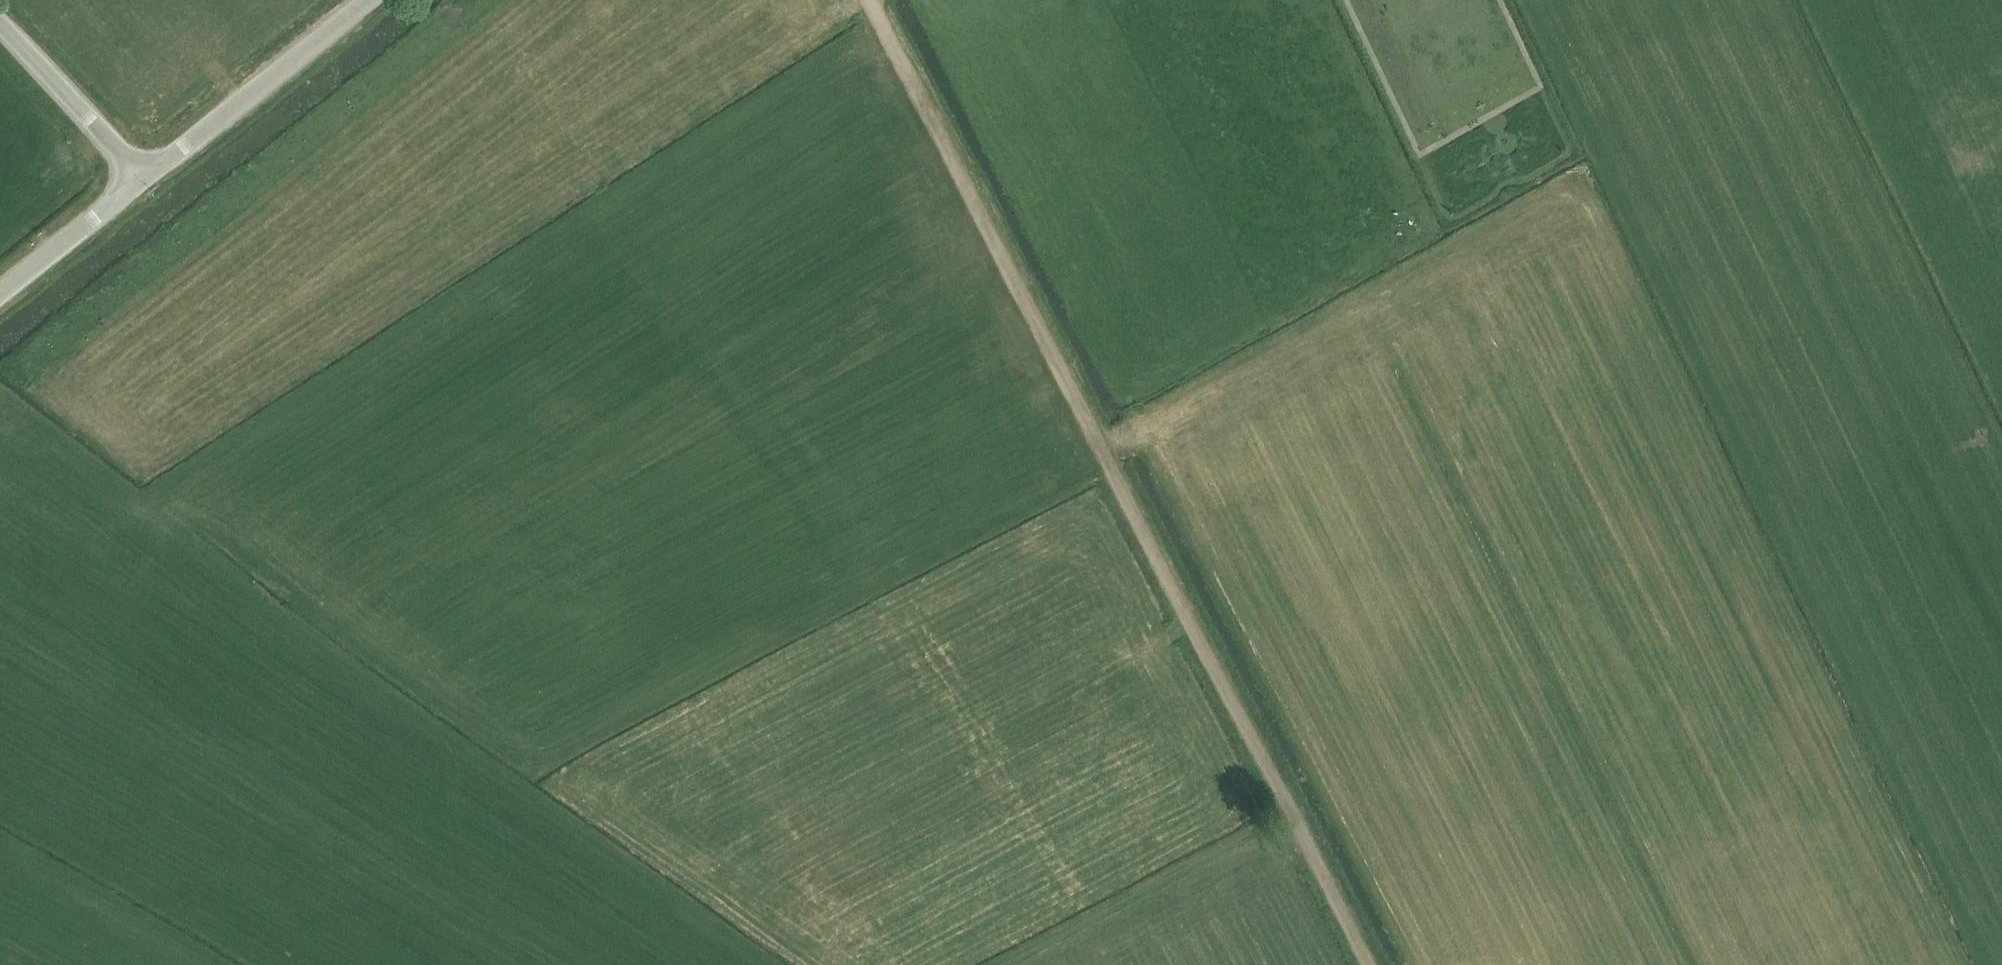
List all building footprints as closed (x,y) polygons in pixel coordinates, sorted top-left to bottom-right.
[(927,16),(936,13),(932,0),(922,0),(927,16)]
